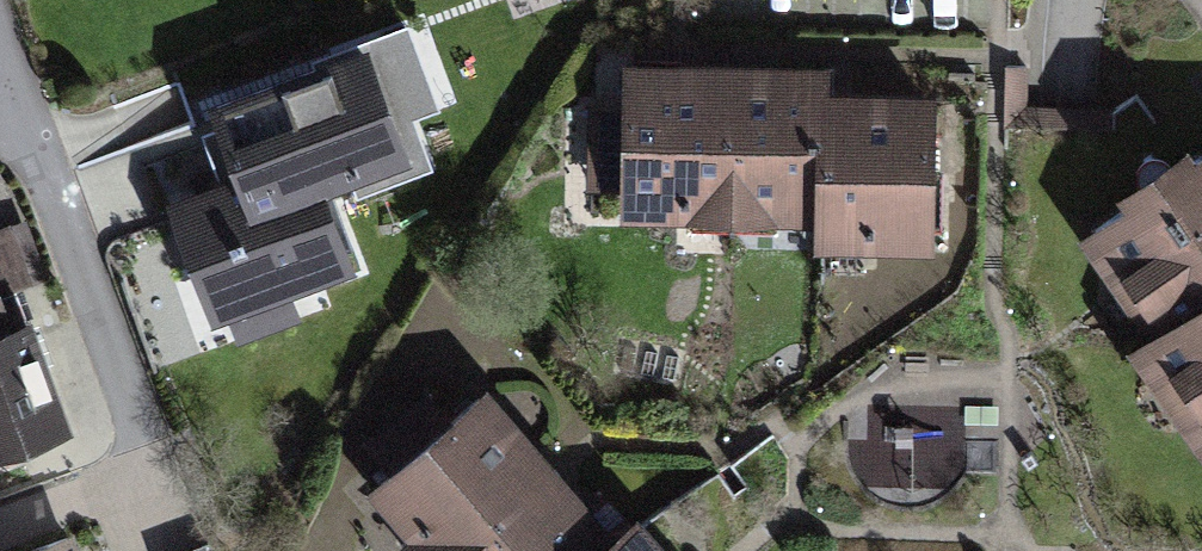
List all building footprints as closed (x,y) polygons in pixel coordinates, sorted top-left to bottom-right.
[(177,192),(223,312),(362,260),(319,146),(339,139),(312,68),(206,108),(230,172),(177,192)] [(731,70),(625,70),(626,227),(732,226),(731,70)] [(828,70),(731,70),(732,226),(819,232),(826,103),(828,70)] [(933,101),(826,103),(819,232),(818,257),(936,257),(933,101)] [(1077,235),(1148,335),(1201,297),(1201,148),(1077,235)] [(33,291),(14,239),(0,244),(0,303),(33,291)] [(1126,351),(1196,451),(1201,447),(1201,297),(1148,335),(1126,351)] [(4,345),(0,347),(0,470),(63,447),(24,338),(4,345)] [(488,389),(359,502),(402,550),(450,550),(552,462),(488,389)] [(552,462),(450,550),(597,550),(616,535),(552,462)] [(636,517),(616,535),(597,550),(666,550),(636,517)]
